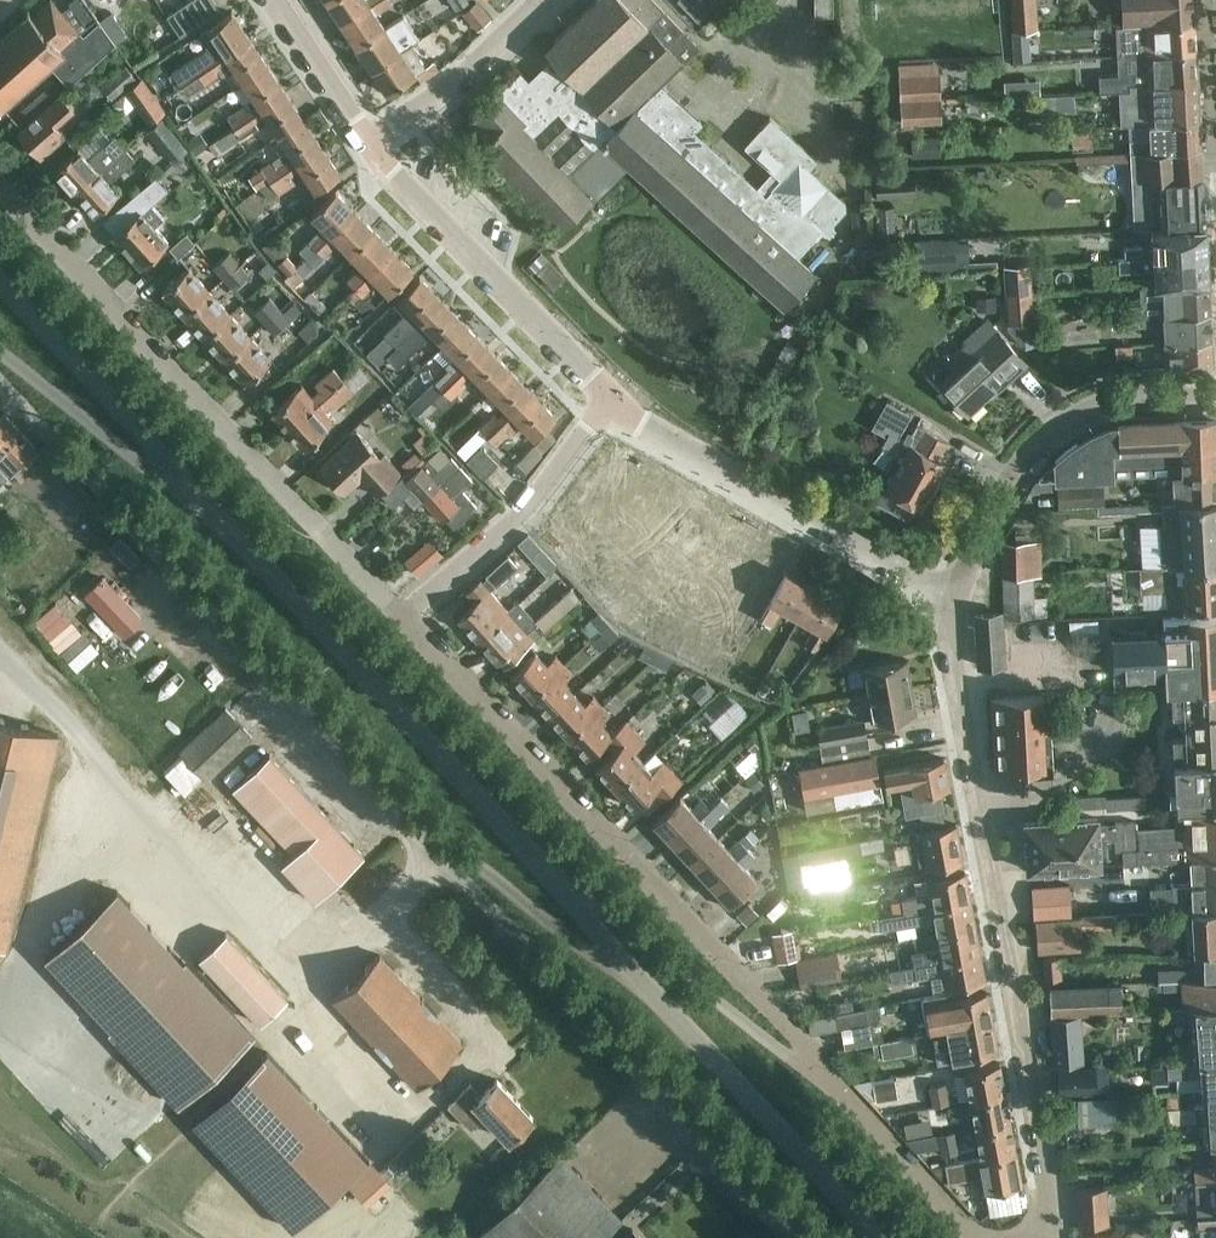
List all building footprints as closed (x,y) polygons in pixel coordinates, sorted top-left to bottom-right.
[(219,10),(212,0),(189,0),(165,16),(180,37),(219,10)] [(379,0),(328,0),(325,2),(341,25),(379,0)] [(384,28),(375,14),(392,3),(389,0),(379,0),(341,25),(356,47),(384,28)] [(467,1),(466,0),(448,0),(454,10),(467,1)] [(840,198),(809,169),(818,160),(771,117),(744,147),(771,171),(756,188),(695,132),(702,124),(664,89),(666,87),(664,85),(700,47),(654,0),(595,0),(545,50),(556,62),(532,86),(520,73),(470,121),(488,139),(478,148),(559,230),(626,165),(783,308),(814,274),(795,257),(820,230),(824,234),(846,210),(845,203),(840,198)] [(719,0),(677,0),(697,21),(719,0)] [(753,0),(736,0),(721,18),(731,26),(753,0)] [(832,0),(814,0),(814,16),(833,16),(832,0)] [(1012,28),(1030,28),(1029,0),(1011,0),(1012,28)] [(1192,25),(1191,0),(1121,0),(1122,26),(1146,25),(1146,26),(1166,24),(1167,26),(1192,25)] [(90,8),(71,24),(50,1),(31,17),(29,14),(16,25),(16,24),(13,26),(14,27),(3,37),(2,36),(0,37),(1,38),(0,39),(0,110),(11,100),(12,101),(14,99),(13,98),(24,88),(25,89),(27,88),(26,87),(37,77),(37,78),(39,76),(38,75),(49,66),(67,86),(114,44),(99,21),(90,8)] [(475,2),(461,14),(476,31),(489,19),(475,2)] [(112,13),(99,21),(114,44),(127,35),(112,13)] [(180,87),(249,40),(231,13),(206,30),(215,43),(171,72),(180,87)] [(371,70),(412,43),(419,38),(403,16),(384,28),(356,47),(371,70)] [(1192,25),(1167,26),(1166,24),(1146,26),(1146,25),(1122,26),(1116,27),(1117,55),(1145,54),(1146,51),(1167,51),(1168,53),(1194,52),(1192,25)] [(1030,55),(1028,32),(1012,33),(1013,57),(1030,55)] [(242,84),(267,67),(249,40),(180,87),(186,96),(220,74),(217,69),(227,62),(242,84)] [(425,67),(416,53),(418,51),(412,43),(371,70),(386,93),(425,67)] [(1194,52),(1168,53),(1167,51),(1146,51),(1145,54),(1117,55),(1118,74),(1099,75),(1100,91),(1120,91),(1128,90),(1129,83),(1196,80),(1194,52)] [(125,66),(100,87),(111,100),(136,79),(125,66)] [(233,129),(285,94),(267,67),(242,84),(256,106),(246,113),(243,109),(227,119),(233,129)] [(152,80),(162,95),(176,87),(166,72),(152,80)] [(938,74),(899,76),(901,100),(939,98),(938,74)] [(165,112),(142,78),(125,92),(148,126),(165,112)] [(91,79),(79,89),(89,101),(101,91),(91,79)] [(1020,79),(1002,80),(1003,95),(1020,94),(1020,79)] [(1128,90),(1120,91),(1122,124),(1149,124),(1198,121),(1196,80),(1129,83),(1128,90)] [(66,108),(56,97),(47,86),(12,117),(22,128),(17,132),(40,158),(64,137),(45,116),(49,112),(55,119),(66,108)] [(186,98),(178,87),(162,98),(169,109),(186,98)] [(1073,93),(1041,95),(1041,112),(1073,111),(1073,93)] [(277,138),(303,121),(285,94),(233,129),(218,138),(219,139),(210,145),(215,153),(224,147),(225,148),(240,139),(239,138),(256,127),(253,123),(263,116),(277,138)] [(939,98),(901,100),(902,124),(940,122),(939,98)] [(187,150),(162,119),(146,131),(171,162),(187,150)] [(268,182),(320,147),(303,121),(277,138),(287,152),(260,170),(261,171),(249,179),(256,190),(268,181),(268,182)] [(1131,152),(1135,152),(1200,148),(1198,121),(1149,124),(1150,141),(1135,142),(1135,146),(1130,146),(1131,152)] [(113,138),(111,139),(101,128),(53,172),(71,192),(115,155),(123,148),(113,138)] [(198,133),(184,143),(194,156),(208,146),(198,133)] [(1092,150),(1091,133),(1072,134),(1073,151),(1092,150)] [(911,158),(940,156),(939,137),(910,138),(911,158)] [(320,147),(268,182),(277,194),(293,183),(288,176),(298,169),(313,192),(338,175),(320,147)] [(133,160),(123,149),(123,148),(115,155),(71,192),(93,216),(118,193),(108,182),(133,160)] [(1147,229),(1151,229),(1204,226),(1200,148),(1135,152),(1137,183),(1157,182),(1158,199),(1147,200),(1147,229)] [(140,212),(157,196),(165,189),(154,177),(102,223),(114,236),(112,238),(139,268),(167,242),(140,212)] [(306,259),(354,212),(335,192),(310,216),(322,228),(298,251),(306,259)] [(288,214),(303,204),(299,198),(284,208),(288,214)] [(892,207),(877,208),(878,236),(894,236),(892,207)] [(348,255),(373,231),(354,212),(306,259),(313,266),(336,243),(348,255)] [(259,217),(247,225),(254,235),(266,227),(259,217)] [(1125,259),(1206,254),(1204,226),(1151,229),(1152,250),(1142,251),(1142,248),(1124,249),(1125,259)] [(353,289),(392,251),(373,231),(348,255),(360,268),(346,281),(353,289)] [(185,234),(169,249),(177,258),(193,243),(185,234)] [(955,240),(914,242),(915,252),(955,250),(955,240)] [(352,304),(360,296),(375,282),(387,295),(412,271),(392,251),(353,289),(345,297),(352,304)] [(528,266),(553,290),(564,278),(546,260),(547,260),(540,253),(528,266)] [(228,254),(212,268),(222,279),(238,265),(228,254)] [(1190,284),(1207,283),(1206,254),(1125,259),(1120,259),(1121,272),(1154,270),(1154,286),(1163,286),(1176,285),(1176,288),(1190,287),(1190,284)] [(277,265),(288,276),(295,269),(297,268),(286,256),(277,265)] [(297,268),(295,269),(303,277),(313,266),(306,259),(297,268)] [(1005,297),(1032,295),(1029,264),(1002,266),(1005,297)] [(238,265),(222,279),(232,290),(248,276),(238,265)] [(182,315),(208,292),(187,269),(161,292),(182,315)] [(303,299),(311,292),(297,277),(289,285),(303,299)] [(994,277),(963,279),(964,295),(994,293),(994,277)] [(397,345),(441,301),(418,278),(397,299),(416,318),(407,326),(401,320),(387,334),(397,345)] [(1110,309),(1111,331),(1144,329),(1143,317),(1209,314),(1207,283),(1190,284),(1190,287),(1176,288),(1176,285),(1163,286),(1164,303),(1142,304),(1142,307),(1110,309)] [(203,338),(228,315),(208,292),(182,315),(203,338)] [(311,292),(303,299),(318,315),(325,307),(311,292)] [(1032,295),(1005,297),(1007,326),(1034,323),(1032,295)] [(995,296),(974,297),(975,312),(996,311),(995,296)] [(805,298),(797,307),(805,314),(812,305),(805,298)] [(269,299),(254,313),(263,324),(279,310),(269,299)] [(443,346),(464,325),(441,301),(397,345),(385,357),(396,368),(431,333),(443,346)] [(292,302),(282,311),(288,318),(298,308),(292,302)] [(279,310),(263,324),(273,335),(289,321),(279,310)] [(1164,343),(1210,341),(1209,314),(1143,317),(1143,325),(1163,324),(1164,343)] [(223,360),(249,337),(228,315),(203,338),(223,360)] [(311,319),(297,332),(308,343),(316,335),(317,326),(311,319)] [(986,389),(998,378),(1004,385),(1026,365),(986,321),(965,341),(967,344),(945,364),(954,373),(940,386),(965,413),(988,391),(986,389)] [(442,391),(487,348),(464,325),(443,346),(434,355),(448,369),(422,395),(423,396),(416,403),(418,405),(412,410),(417,415),(433,400),(442,391)] [(249,337),(223,360),(244,384),(270,360),(249,337)] [(1210,341),(1164,343),(1165,367),(1212,365),(1210,341)] [(1132,357),(1132,345),(1115,345),(1115,357),(1132,357)] [(376,347),(366,356),(376,366),(385,357),(376,347)] [(488,392),(509,371),(487,348),(442,391),(433,400),(441,408),(465,385),(461,381),(469,372),(488,392)] [(792,359),(778,351),(772,361),(785,369),(792,359)] [(286,431),(342,380),(332,369),(314,386),(318,390),(310,397),(300,386),(270,413),(286,431)] [(487,437),(532,394),(509,371),(488,392),(506,410),(497,419),(493,414),(479,428),(487,437)] [(342,380),(286,431),(303,449),(333,422),(323,411),(331,404),(335,408),(353,392),(342,380)] [(532,394),(487,437),(495,445),(509,431),(506,427),(515,419),(533,438),(554,417),(532,394)] [(899,433),(908,415),(897,408),(887,426),(899,433)] [(19,431),(2,413),(0,415),(0,449),(19,431)] [(1215,424),(1214,417),(1179,418),(1135,420),(1117,422),(1109,424),(1113,475),(1138,474),(1156,474),(1173,473),(1215,471),(1215,448),(1215,424)] [(423,454),(438,440),(423,422),(417,427),(422,433),(412,442),(423,454)] [(1055,478),(1113,475),(1109,424),(1089,434),(1071,446),(1055,460),(1055,478)] [(939,461),(949,444),(916,426),(907,444),(889,434),(882,445),(892,450),(875,482),(879,484),(871,499),(907,519),(915,503),(921,506),(944,463),(939,461)] [(21,463),(36,449),(19,431),(0,449),(0,482),(21,463)] [(355,433),(319,467),(344,494),(359,480),(374,495),(399,472),(383,455),(380,459),(355,433)] [(521,479),(542,455),(532,444),(513,466),(519,471),(516,475),(521,479)] [(497,463),(481,446),(466,461),(482,478),(497,463)] [(459,468),(450,458),(442,449),(429,461),(427,460),(407,478),(404,475),(382,495),(392,506),(403,496),(414,508),(422,501),(459,468)] [(406,469),(420,457),(415,452),(401,464),(406,469)] [(461,490),(471,481),(459,468),(422,501),(440,521),(444,517),(453,527),(476,507),(461,490)] [(574,515),(603,531),(629,486),(599,470),(574,515)] [(1215,500),(1215,471),(1173,473),(1174,502),(1215,500)] [(1156,474),(1138,474),(1139,485),(1156,484),(1156,474)] [(1059,506),(1090,504),(1090,484),(1058,486),(1059,506)] [(629,486),(603,531),(631,547),(656,502),(629,486)] [(1215,566),(1215,500),(1174,502),(1122,505),(1122,512),(1161,510),(1162,524),(1158,524),(1160,565),(1122,567),(1122,568),(1140,567),(1140,569),(1215,566)] [(656,502),(631,547),(659,563),(684,517),(656,502)] [(1122,505),(1098,506),(1098,513),(1122,512),(1122,505)] [(684,517),(659,563),(687,578),(712,533),(684,517)] [(587,564),(556,528),(543,539),(574,575),(587,564)] [(712,533),(687,578),(715,594),(740,549),(712,533)] [(519,546),(530,558),(541,549),(530,537),(519,546)] [(418,575),(441,556),(426,541),(405,560),(418,575)] [(1037,573),(1036,541),(1003,541),(1003,574),(1037,573)] [(740,549),(715,594),(744,610),(769,565),(740,549)] [(475,603),(458,619),(477,641),(512,610),(508,605),(504,608),(488,591),(494,586),(495,587),(517,568),(507,557),(485,577),(487,578),(481,583),(479,581),(466,593),(475,603)] [(1140,569),(1141,591),(1166,589),(1167,597),(1184,596),(1184,608),(1215,607),(1215,566),(1140,569)] [(798,617),(813,590),(786,575),(761,620),(772,626),(779,614),(774,612),(777,605),(798,617)] [(1034,619),(1033,576),(1002,577),(1003,619),(1034,619)] [(142,611),(120,586),(105,600),(128,624),(142,611)] [(569,589),(534,622),(543,632),(579,599),(569,589)] [(813,590),(798,617),(819,629),(816,635),(811,633),(805,645),(816,651),(841,606),(813,590)] [(512,610),(477,641),(495,661),(498,658),(506,665),(543,632),(534,622),(518,604),(512,610)] [(600,630),(608,623),(598,612),(590,619),(600,630)] [(989,669),(1006,668),(1002,613),(974,615),(977,665),(989,664),(989,669)] [(1170,690),(1215,687),(1215,616),(1188,617),(1189,630),(1110,632),(1112,691),(1169,690),(1170,690)] [(610,641),(618,634),(608,623),(600,630),(610,641)] [(687,639),(678,657),(691,664),(698,667),(707,649),(687,639)] [(652,663),(657,654),(643,647),(638,656),(652,663)] [(530,697),(564,665),(555,656),(546,665),(535,653),(510,676),(530,697)] [(666,670),(670,660),(657,654),(652,663),(666,670)] [(728,665),(711,655),(705,663),(723,674),(728,665)] [(866,696),(911,688),(906,662),(861,670),(866,696)] [(107,675),(97,665),(89,674),(98,684),(107,675)] [(548,717),(573,694),(562,682),(571,674),(564,665),(530,697),(548,717)] [(741,687),(753,695),(758,687),(746,679),(741,687)] [(701,683),(691,693),(702,704),(715,690),(705,680),(702,684),(701,683)] [(1215,760),(1215,687),(1170,690),(1171,714),(1192,713),(1193,735),(1174,736),(1175,761),(1176,761),(1215,760)] [(911,688),(866,696),(871,723),(915,714),(911,688)] [(720,738),(748,713),(726,689),(702,710),(711,720),(707,723),(720,738)] [(567,737),(601,705),(593,697),(584,705),(573,694),(548,717),(567,737)] [(990,698),(993,771),(1044,768),(1041,696),(990,698)] [(611,734),(600,723),(609,714),(601,705),(567,737),(586,758),(604,741),(611,734)] [(205,781),(251,738),(225,710),(180,753),(205,781)] [(806,710),(792,713),(795,732),(810,729),(806,710)] [(58,736),(0,721),(0,947),(5,949),(58,736)] [(614,787),(643,761),(633,751),(644,741),(626,721),(611,734),(604,741),(613,751),(595,768),(614,787)] [(865,738),(862,722),(817,729),(820,745),(865,738)] [(822,764),(870,755),(867,738),(819,747),(822,764)] [(749,753),(738,763),(745,769),(755,760),(749,753)] [(315,902),(363,856),(268,755),(232,789),(294,854),(281,866),(315,902)] [(882,798),(875,755),(799,769),(806,811),(882,798)] [(942,809),(938,791),(949,789),(943,759),(883,770),(886,786),(899,783),(905,816),(942,809)] [(643,761),(614,787),(633,807),(650,791),(660,801),(682,781),(663,760),(652,771),(643,761)] [(1215,810),(1215,760),(1176,761),(1178,812),(1215,810)] [(753,771),(744,780),(754,792),(764,783),(753,771)] [(793,785),(784,787),(785,796),(796,795),(793,785)] [(1106,809),(1142,807),(1142,796),(1105,798),(1105,795),(1067,797),(1068,808),(1106,806),(1106,809)] [(674,843),(710,809),(702,801),(692,811),(679,798),(650,826),(662,839),(667,835),(674,843)] [(718,817),(730,807),(722,798),(710,809),(674,843),(679,847),(674,852),(689,867),(718,839),(708,827),(718,817)] [(1147,862),(1215,858),(1215,810),(1178,812),(1175,812),(1175,825),(1136,828),(1137,848),(1121,848),(1122,864),(1137,862),(1147,862)] [(1136,822),(1097,823),(1096,819),(1025,823),(1027,871),(1099,867),(1098,848),(1106,848),(1106,840),(1114,839),(1115,849),(1121,848),(1137,848),(1136,828),(1136,822)] [(915,849),(917,863),(919,870),(926,868),(926,869),(962,862),(956,826),(920,833),(914,834),(915,839),(920,838),(922,848),(915,849)] [(751,830),(740,841),(747,849),(759,839),(751,830)] [(712,883),(747,849),(740,841),(730,851),(718,839),(689,867),(700,879),(704,875),(712,883)] [(747,849),(712,883),(717,888),(712,893),(727,908),(757,880),(745,867),(755,857),(747,849)] [(1191,911),(1215,910),(1215,858),(1147,862),(1147,873),(1189,871),(1190,884),(1172,885),(1172,891),(1150,892),(1132,894),(1135,914),(1151,913),(1173,912),(1191,911)] [(880,917),(969,901),(964,873),(926,880),(930,902),(918,904),(916,897),(879,904),(882,916),(879,916),(880,917)] [(1069,884),(1031,887),(1033,918),(1071,916),(1069,884)] [(177,1102),(249,1034),(116,892),(44,959),(177,1102)] [(936,935),(974,928),(969,901),(880,917),(882,929),(921,922),(920,915),(932,913),(936,935)] [(748,904),(737,914),(747,926),(759,915),(748,904)] [(1195,952),(1215,951),(1215,910),(1191,911),(1192,928),(1186,929),(1187,952),(1195,952)] [(1081,928),(1113,927),(1112,916),(1035,920),(1037,952),(1082,949),(1081,928)] [(788,931),(771,928),(771,935),(792,951),(788,931)] [(913,966),(978,954),(974,928),(936,935),(938,948),(911,953),(913,966)] [(796,952),(815,949),(811,929),(793,932),(796,952)] [(259,1024),(286,999),(225,934),(198,959),(259,1024)] [(1215,978),(1215,951),(1195,952),(1195,969),(1158,971),(1159,981),(1162,980),(1175,980),(1215,978)] [(809,985),(833,980),(829,953),(797,958),(800,979),(808,978),(809,985)] [(897,981),(915,978),(942,973),(945,988),(983,981),(978,954),(913,966),(895,969),(897,980),(897,981)] [(415,1088),(462,1044),(379,955),(332,999),(415,1088)] [(1071,957),(1043,958),(1044,979),(1060,979),(1060,968),(1071,968),(1071,957)] [(895,969),(884,971),(886,982),(897,980),(895,969)] [(1215,1007),(1215,978),(1175,980),(1162,980),(1163,989),(1182,988),(1183,1008),(1215,1007)] [(1050,1013),(1095,1011),(1121,1010),(1120,982),(1049,985),(1050,1013)] [(931,1033),(990,1023),(985,993),(961,997),(960,990),(918,998),(919,1005),(927,1010),(931,1033)] [(852,999),(833,1002),(835,1012),(854,1008),(852,999)] [(876,1006),(865,1008),(867,1022),(879,1020),(876,1006)] [(1183,1008),(1170,1008),(1171,1018),(1191,1017),(1194,1062),(1215,1061),(1215,1007),(1183,1008)] [(814,1032),(867,1022),(865,1008),(808,1018),(810,1028),(814,1032)] [(1135,1020),(1135,1010),(1122,1010),(1122,1021),(1135,1020)] [(1078,1014),(1050,1016),(1053,1063),(1081,1061),(1078,1014)] [(996,1051),(990,1023),(931,1033),(934,1048),(943,1047),(946,1060),(936,1061),(936,1063),(972,1056),(972,1055),(996,1051)] [(371,1191),(397,1166),(274,1036),(197,1108),(300,1216),(350,1169),(371,1191)] [(883,1056),(897,1053),(894,1039),(880,1042),(883,1056)] [(1215,1088),(1215,1061),(1194,1062),(1194,1063),(1148,1066),(1149,1082),(1168,1081),(1168,1077),(1199,1075),(1200,1089),(1215,1088)] [(947,1103),(969,1099),(1004,1093),(999,1063),(963,1070),(968,1094),(946,1097),(947,1103)] [(1087,1067),(1058,1068),(1060,1096),(1089,1095),(1087,1067)] [(897,1096),(894,1080),(892,1080),(891,1076),(853,1083),(868,1100),(875,1099),(876,1101),(897,1096)] [(526,1123),(531,1118),(496,1081),(480,1096),(470,1085),(447,1107),(458,1118),(468,1130),(484,1115),(508,1140),(516,1132),(526,1123)] [(943,1083),(929,1086),(932,1106),(947,1103),(946,1097),(943,1083)] [(1215,1143),(1215,1088),(1200,1089),(1201,1108),(1195,1108),(1196,1121),(1202,1121),(1203,1144),(1212,1143),(1215,1143)] [(1180,1101),(1179,1092),(1167,1092),(1168,1102),(1180,1101)] [(975,1130),(1010,1124),(1004,1093),(969,1099),(975,1130)] [(1110,1096),(1075,1098),(1077,1125),(1112,1123),(1110,1096)] [(941,1155),(956,1152),(949,1113),(934,1115),(941,1155)] [(929,1119),(904,1123),(906,1138),(932,1133),(929,1119)] [(526,1123),(516,1132),(524,1140),(533,1131),(526,1123)] [(979,1157),(1015,1152),(1010,1124),(975,1130),(979,1157)] [(1215,1180),(1215,1143),(1212,1143),(1213,1169),(1193,1170),(1194,1181),(1215,1180)] [(952,1180),(979,1175),(982,1192),(1021,1185),(1015,1152),(979,1157),(949,1163),(952,1180)] [(473,1237),(603,1237),(622,1220),(560,1155),(473,1237)] [(1077,1160),(1077,1188),(1103,1186),(1103,1160),(1077,1160)] [(1177,1180),(1192,1179),(1191,1170),(1176,1171),(1177,1180)] [(1194,1181),(1196,1218),(1215,1217),(1215,1180),(1194,1181)] [(1108,1224),(1106,1187),(1077,1189),(1079,1225),(1108,1224)] [(1196,1218),(1197,1228),(1199,1228),(1199,1237),(1215,1237),(1215,1217),(1196,1218)]
